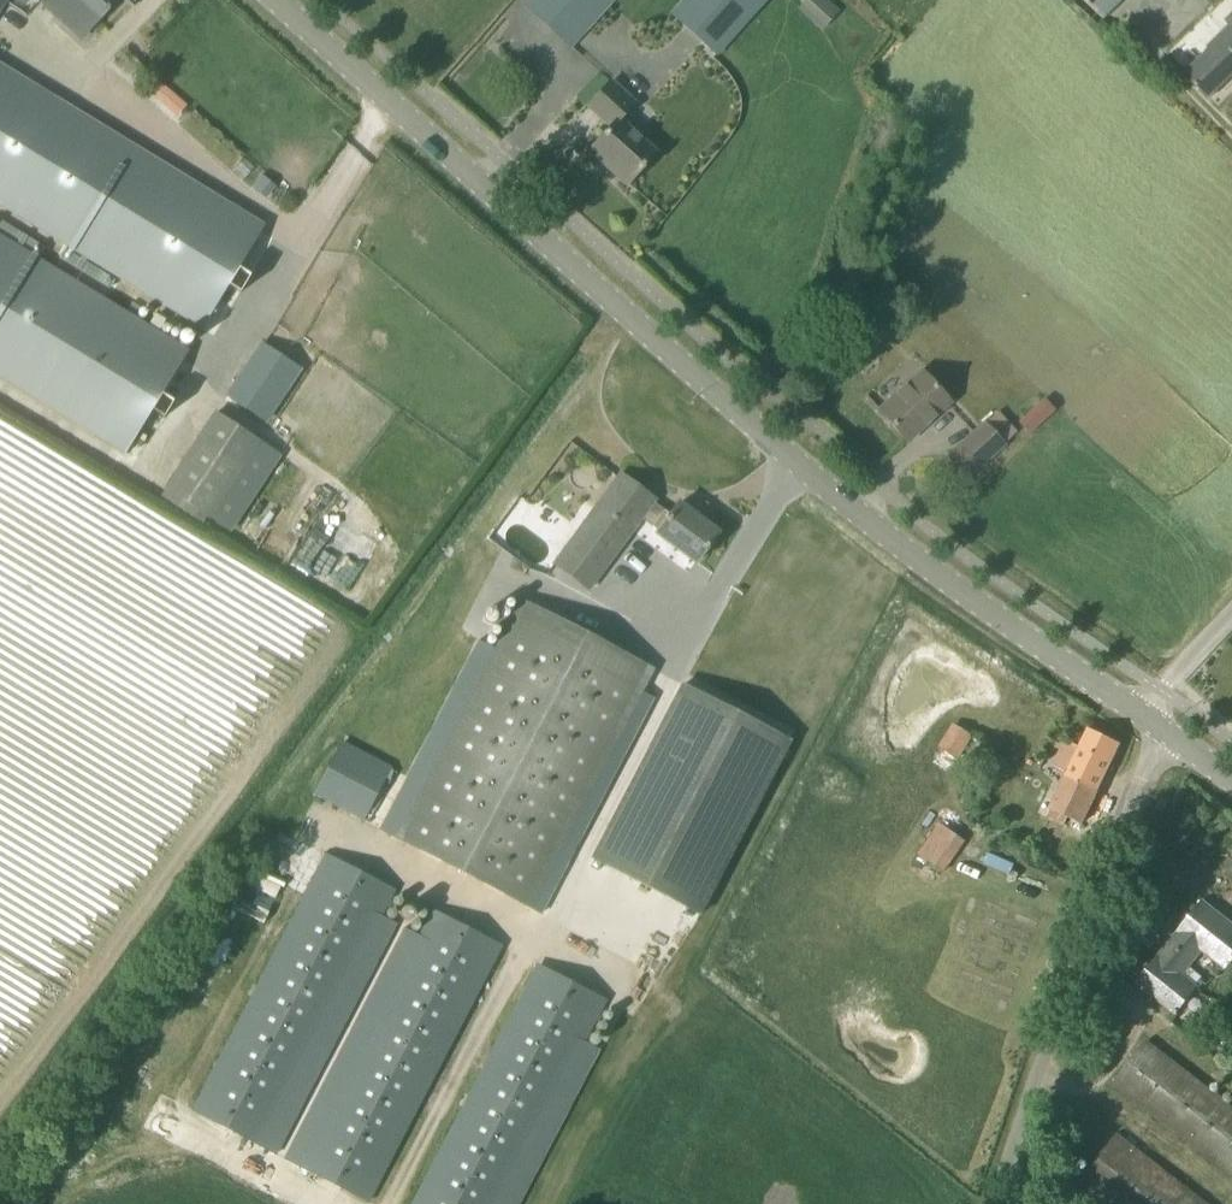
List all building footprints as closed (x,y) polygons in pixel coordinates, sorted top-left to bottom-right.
[(116,0),(51,0),(46,6),(81,38),(93,24),(93,25),(116,0)] [(570,47),(613,0),(532,0),(526,7),(570,47)] [(767,0),(683,0),(670,14),(717,56),(767,0)] [(827,0),(807,0),(799,10),(822,30),(839,11),(827,0)] [(1185,73),(1209,98),(1231,76),(1231,15),(1227,20),(1231,25),(1208,48),(1210,50),(1185,73)] [(0,64),(0,201),(207,325),(267,224),(0,64)] [(627,185),(656,153),(619,120),(635,103),(611,81),(588,106),(611,127),(593,147),(614,167),(611,170),(627,185)] [(181,115),(189,103),(166,86),(157,98),(181,115)] [(131,450),(192,350),(0,234),(0,371),(131,450)] [(260,341),(224,396),(265,423),(301,368),(260,341)] [(921,371),(879,411),(907,442),(950,403),(921,371)] [(282,435),(294,416),(283,409),(270,428),(282,435)] [(209,517),(260,441),(216,412),(166,488),(209,517)] [(985,423),(966,440),(949,456),(968,478),(1005,444),(985,423)] [(653,502),(655,500),(620,474),(554,564),(589,589),(642,518),(653,502)] [(653,502),(642,518),(659,531),(656,534),(695,563),(718,532),(679,503),(670,515),(653,502)] [(651,670),(652,668),(522,600),(522,602),(425,786),(341,742),(313,794),(528,906),(528,904),(650,669),(651,670)] [(701,913),(700,912),(778,763),(789,742),(790,740),(683,684),(682,686),(683,686),(594,857),(592,857),(591,858),(700,914),(701,913)] [(941,747),(957,757),(972,734),(955,724),(941,747)] [(1051,809),(1082,823),(1120,743),(1090,728),(1051,809)] [(940,822),(918,852),(943,870),(965,839),(940,822)] [(392,889),(349,867),(328,856),(195,1111),(260,1144),(392,889)] [(1169,944),(1158,957),(1181,975),(1202,949),(1227,969),(1231,962),(1231,925),(1202,901),(1178,930),(1179,931),(1169,944)] [(499,945),(435,912),(302,1166),(367,1200),(499,945)] [(1181,975),(1158,957),(1157,956),(1137,982),(1177,1014),(1198,988),(1181,975)] [(604,999),(539,966),(415,1203),(497,1203),(604,999)] [(1114,1083),(1231,1175),(1231,1109),(1146,1041),(1114,1083)] [(1080,1181),(1109,1203),(1206,1203),(1116,1134),(1080,1181)]
